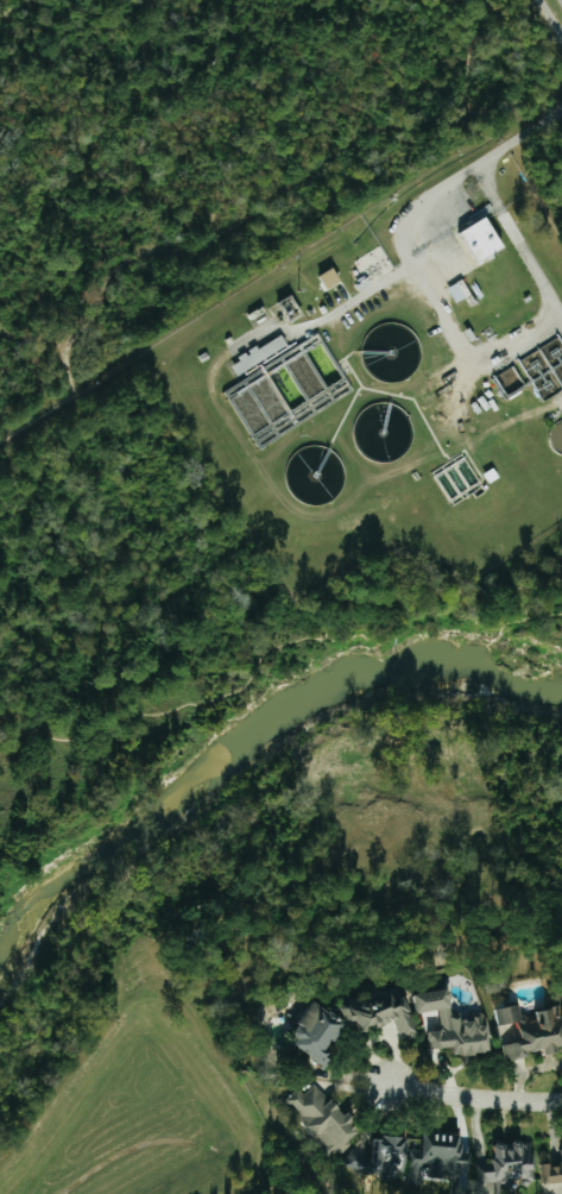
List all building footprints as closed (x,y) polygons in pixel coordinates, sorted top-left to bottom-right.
[(465,233),(484,264),(511,247),(492,216),(465,233)] [(345,282),(338,268),(320,277),(326,291),(345,282)] [(459,306),(476,298),(467,280),(451,288),(459,306)] [(233,363),(242,378),(292,348),(285,335),(261,350),(260,348),(233,363)] [(527,386),(515,366),(501,375),(512,394),(527,386)] [(419,994),(421,1014),(443,1012),(444,1032),(433,1033),(434,1050),(458,1048),(459,1057),(495,1054),(493,1027),(486,1027),(485,1013),(457,1016),(454,991),(419,994)] [(421,1035),(410,998),(399,1001),(397,992),(349,1006),(359,1037),(399,1025),(404,1040),(421,1035)] [(294,1046),(330,1069),(336,1059),(331,1055),(351,1024),(320,1004),(294,1046)] [(534,1059),(534,1054),(550,1051),(551,1057),(561,1056),(561,1019),(560,1008),(542,1010),(543,1022),(526,1023),(524,1007),(499,1010),(501,1027),(524,1024),(526,1043),(505,1045),(507,1062),(534,1059)] [(340,1099),(332,1104),(318,1085),(305,1095),(302,1090),(290,1099),(331,1158),(365,1134),(340,1099)] [(414,1150),(413,1174),(474,1178),(475,1154),(465,1153),(466,1137),(429,1135),(428,1151),(414,1150)] [(413,1139),(388,1137),(388,1142),(371,1140),(370,1155),(347,1153),(345,1171),(361,1172),(361,1174),(410,1178),(413,1139)] [(530,1141),(487,1143),(489,1183),(532,1181),(530,1141)] [(537,1184),(561,1183),(561,1151),(558,1151),(559,1160),(535,1161),(537,1184)]
